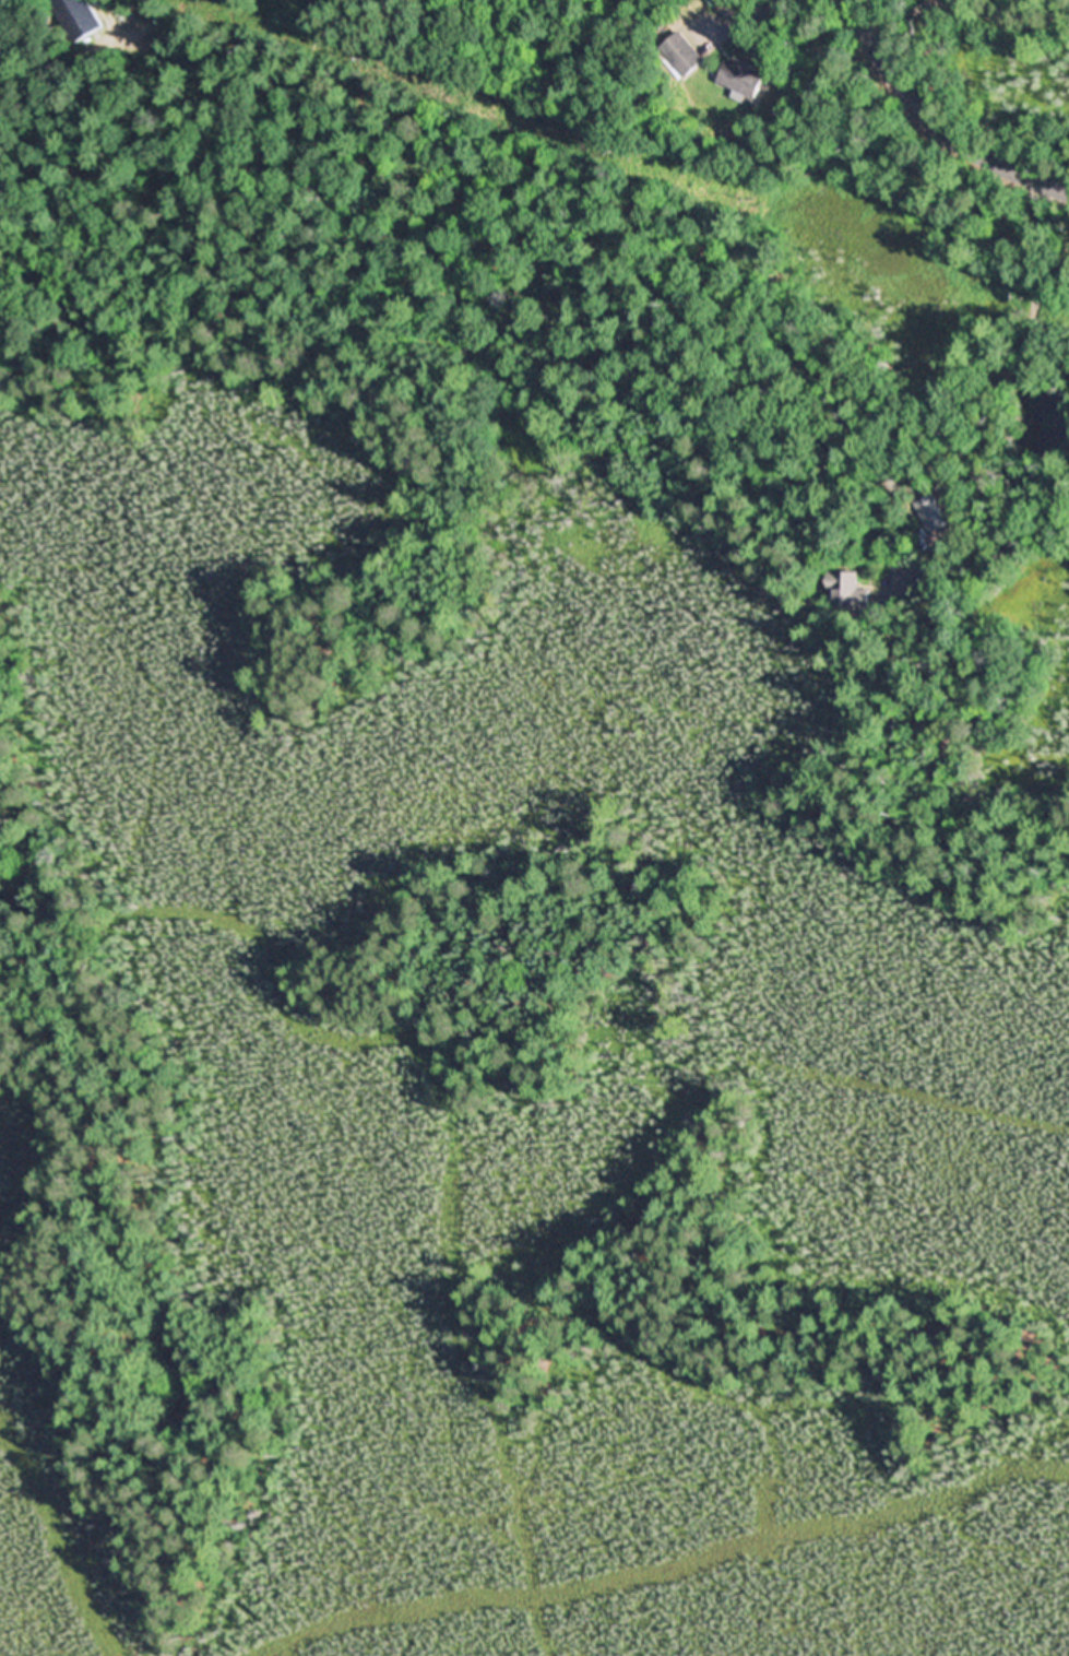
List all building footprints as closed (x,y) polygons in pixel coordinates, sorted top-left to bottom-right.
[(81,39),(57,0),(95,0),(108,23),(81,39)] [(705,59),(685,78),(679,71),(678,70),(676,67),(675,67),(670,70),(669,69),(667,66),(665,63),(662,60),(660,57),(657,55),(656,54),(658,51),(662,49),(661,48),(670,40),(681,31),(685,35),(688,38),(691,43),(694,46),(698,50),(700,52),(705,59)] [(760,95),(758,98),(753,96),(718,82),(720,80),(728,58),(746,67),(768,75),(760,95)] [(875,590),(875,610),(843,610),(843,591),(830,590),(830,571),(863,572),(863,590),(875,590)]
